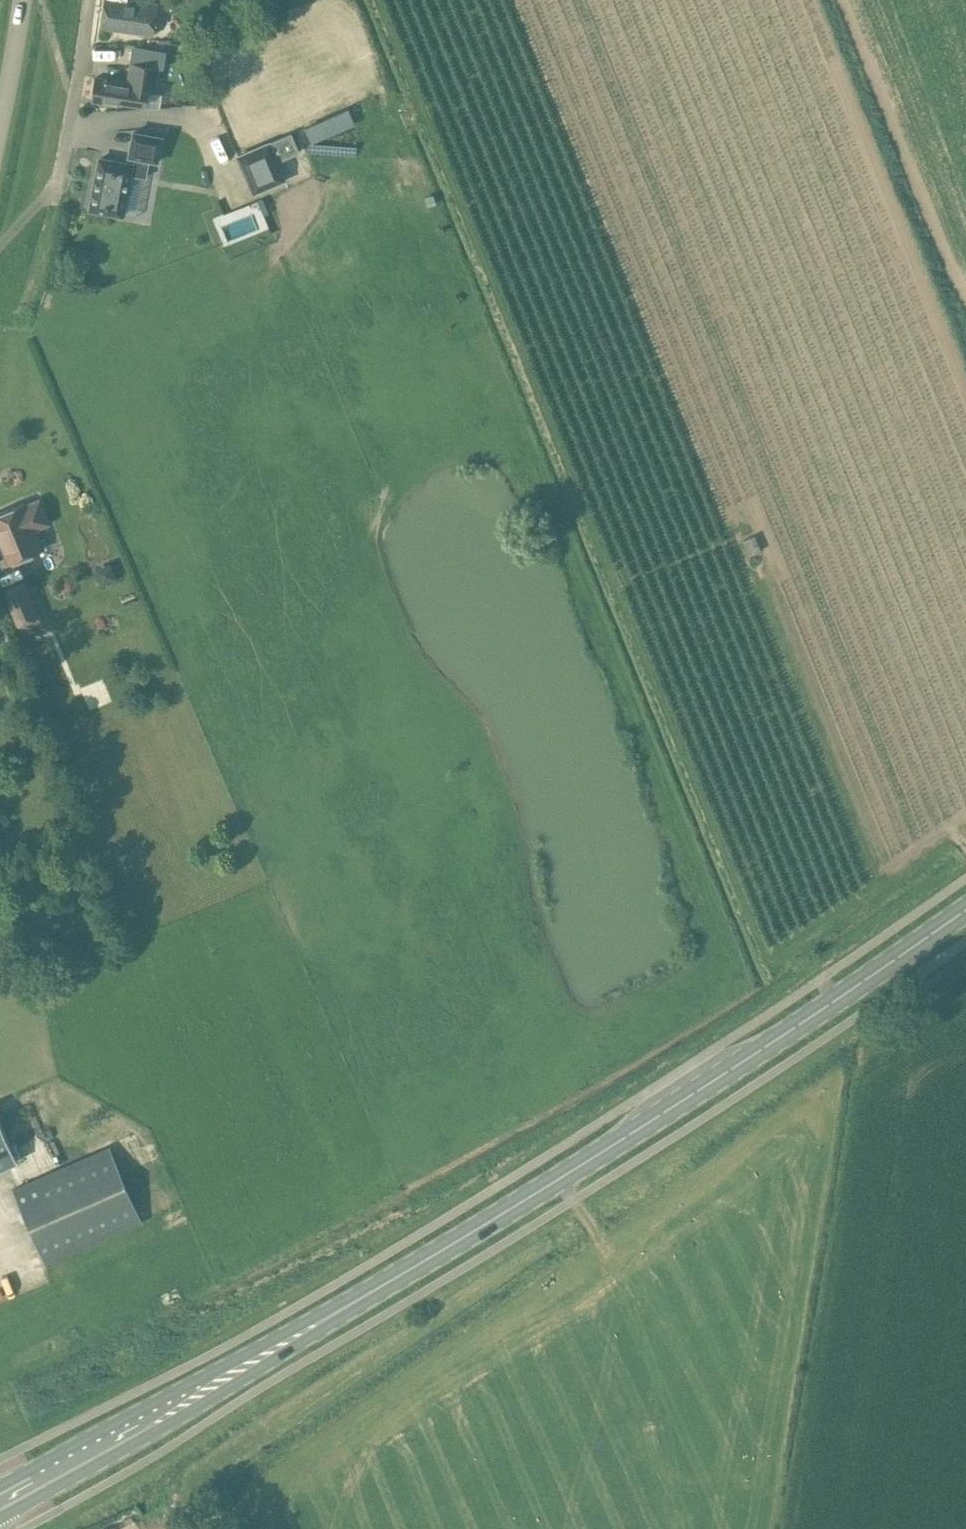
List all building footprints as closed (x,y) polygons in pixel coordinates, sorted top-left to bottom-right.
[(101,26),(152,33),(157,3),(134,0),(105,0),(101,26)] [(96,76),(93,99),(117,103),(118,100),(146,104),(148,91),(157,92),(161,68),(164,68),(166,56),(167,51),(133,45),(132,50),(127,81),(96,76)] [(349,107),(305,126),(312,142),(356,124),(349,107)] [(91,208),(123,214),(131,173),(147,176),(150,160),(160,162),(165,135),(133,129),(128,156),(131,157),(130,163),(100,157),(91,208)] [(237,154),(253,194),(287,180),(279,160),(300,151),(292,132),(237,154)] [(214,216),(225,244),(269,227),(258,199),(214,216)] [(0,512),(0,541),(9,562),(45,547),(37,528),(50,522),(40,498),(26,504),(25,502),(0,512)] [(754,535),(743,540),(750,555),(761,550),(754,535)] [(41,615),(26,578),(2,588),(18,625),(19,624),(23,633),(43,625),(40,616),(41,615)] [(0,1117),(0,1169),(19,1160),(0,1117)] [(142,1222),(109,1145),(12,1187),(46,1264),(142,1222)] [(197,1526),(198,1528),(216,1528),(212,1520),(197,1526)]
